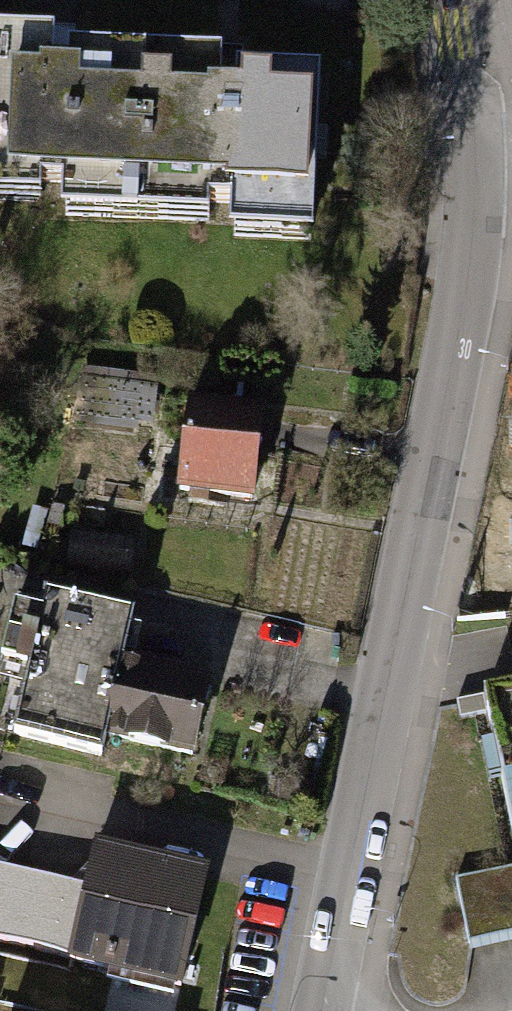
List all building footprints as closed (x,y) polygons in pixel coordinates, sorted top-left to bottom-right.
[(0,40),(0,179),(58,181),(58,194),(131,197),(136,60),(63,57),(63,70),(39,69),(41,42),(0,40)] [(209,62),(136,60),(131,197),(226,201),(226,215),(302,218),(307,81),(233,78),(232,89),(208,88),(209,62)] [(144,388),(73,379),(68,419),(120,425),(121,411),(141,414),(144,388)] [(253,411),(181,402),(171,487),(243,496),(253,411)] [(61,533),(59,557),(121,563),(124,539),(61,533)] [(37,595),(33,613),(6,607),(0,633),(0,662),(21,667),(5,733),(92,753),(97,733),(116,654),(125,616),(37,595)] [(169,666),(116,654),(97,733),(183,754),(200,684),(166,676),(169,666)] [(477,696),(511,863),(511,690),(477,696)] [(88,850),(79,888),(64,955),(171,979),(195,874),(88,850)] [(447,878),(459,943),(511,931),(511,864),(447,878)] [(79,888),(0,871),(0,941),(64,955),(79,888)]
